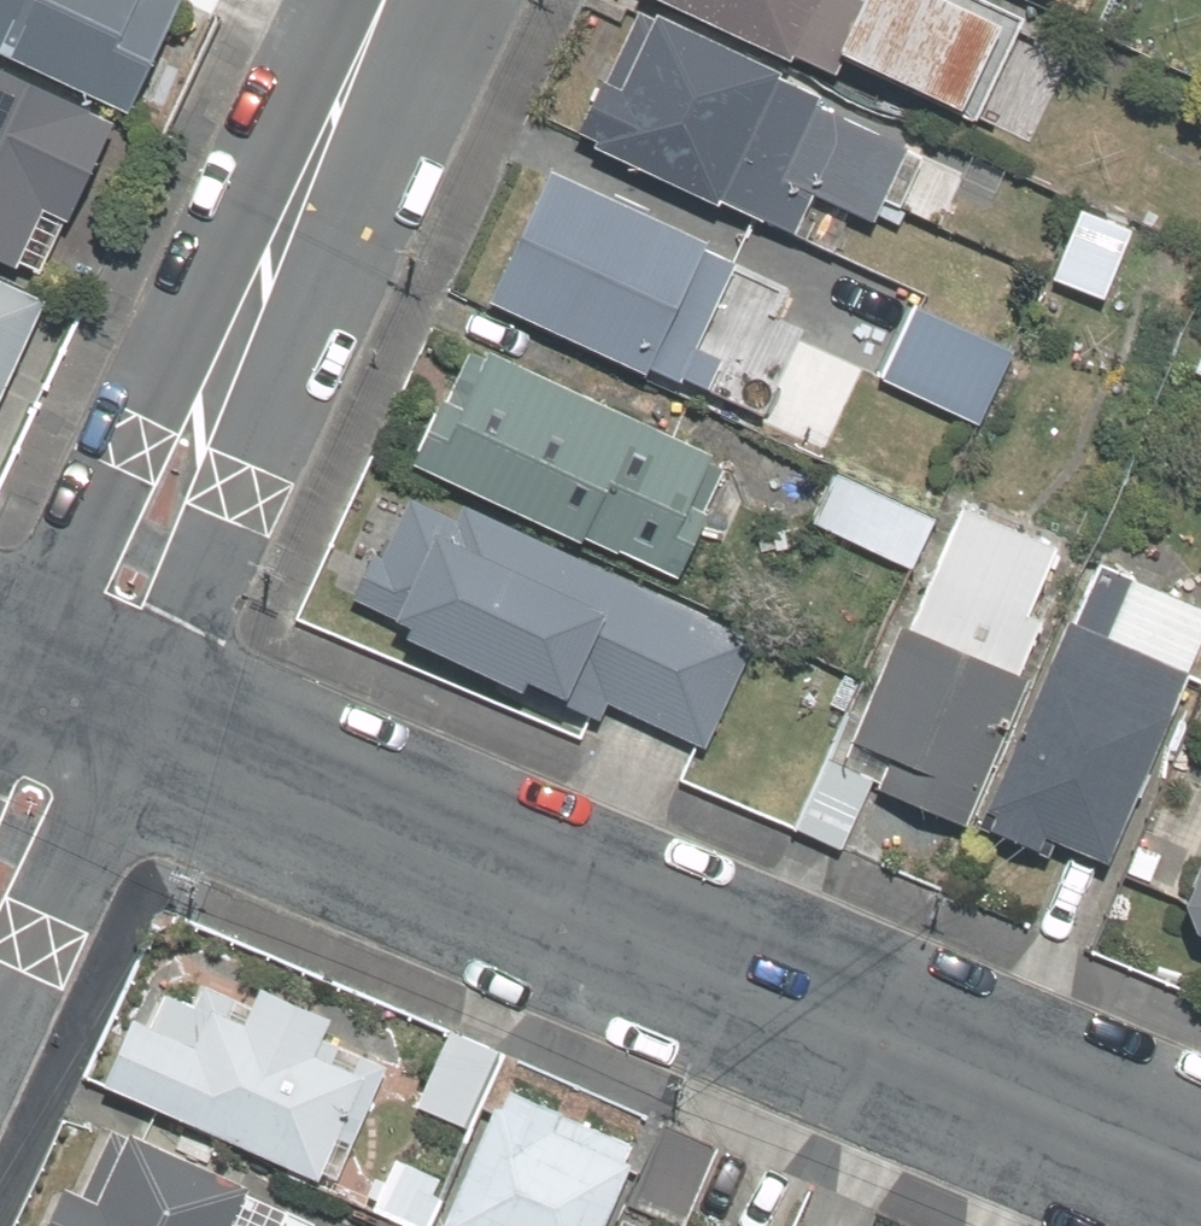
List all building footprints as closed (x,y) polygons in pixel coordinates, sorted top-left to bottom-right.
[(123,116),(174,9),(155,0),(0,0),(0,57),(123,116)] [(798,77),(811,50),(950,117),(993,29),(933,0),(637,0),(798,77)] [(911,154),(627,6),(557,141),(769,251),(798,195),(871,232),(911,154)] [(0,77),(0,263),(17,271),(45,212),(64,220),(107,126),(0,77)] [(533,174),(470,305),(694,412),(719,358),(690,344),(728,267),(533,174)] [(1138,229),(1072,201),(1035,288),(1101,317),(1138,229)] [(0,290),(0,386),(36,306),(0,290)] [(1018,355),(904,299),(864,380),(978,436),(1018,355)] [(457,339),(398,468),(652,584),(711,455),(457,339)] [(824,474),(797,525),(852,553),(839,579),(890,605),(929,527),(824,474)] [(853,804),(944,847),(1084,550),(958,491),(834,753),(869,769),(853,804)] [(409,500),(350,635),(585,737),(597,710),(701,756),(752,638),(453,508),(449,518),(409,500)] [(962,836),(1028,868),(1036,851),(1095,879),(1200,654),(1200,603),(1096,553),(962,836)] [(1146,936),(1200,960),(1200,810),(1146,936)] [(112,1022),(81,1088),(317,1196),(386,1046),(202,961),(184,999),(161,988),(140,1035),(112,1022)] [(503,1062),(432,1029),(393,1113),(464,1145),(495,1078),(503,1062)] [(495,1078),(464,1145),(426,1225),(597,1225),(635,1144),(495,1078)] [(712,1139),(650,1110),(635,1144),(597,1225),(672,1225),(712,1139)] [(23,1171),(0,1220),(0,1225),(260,1225),(244,1219),(256,1194),(96,1120),(64,1190),(23,1171)]
